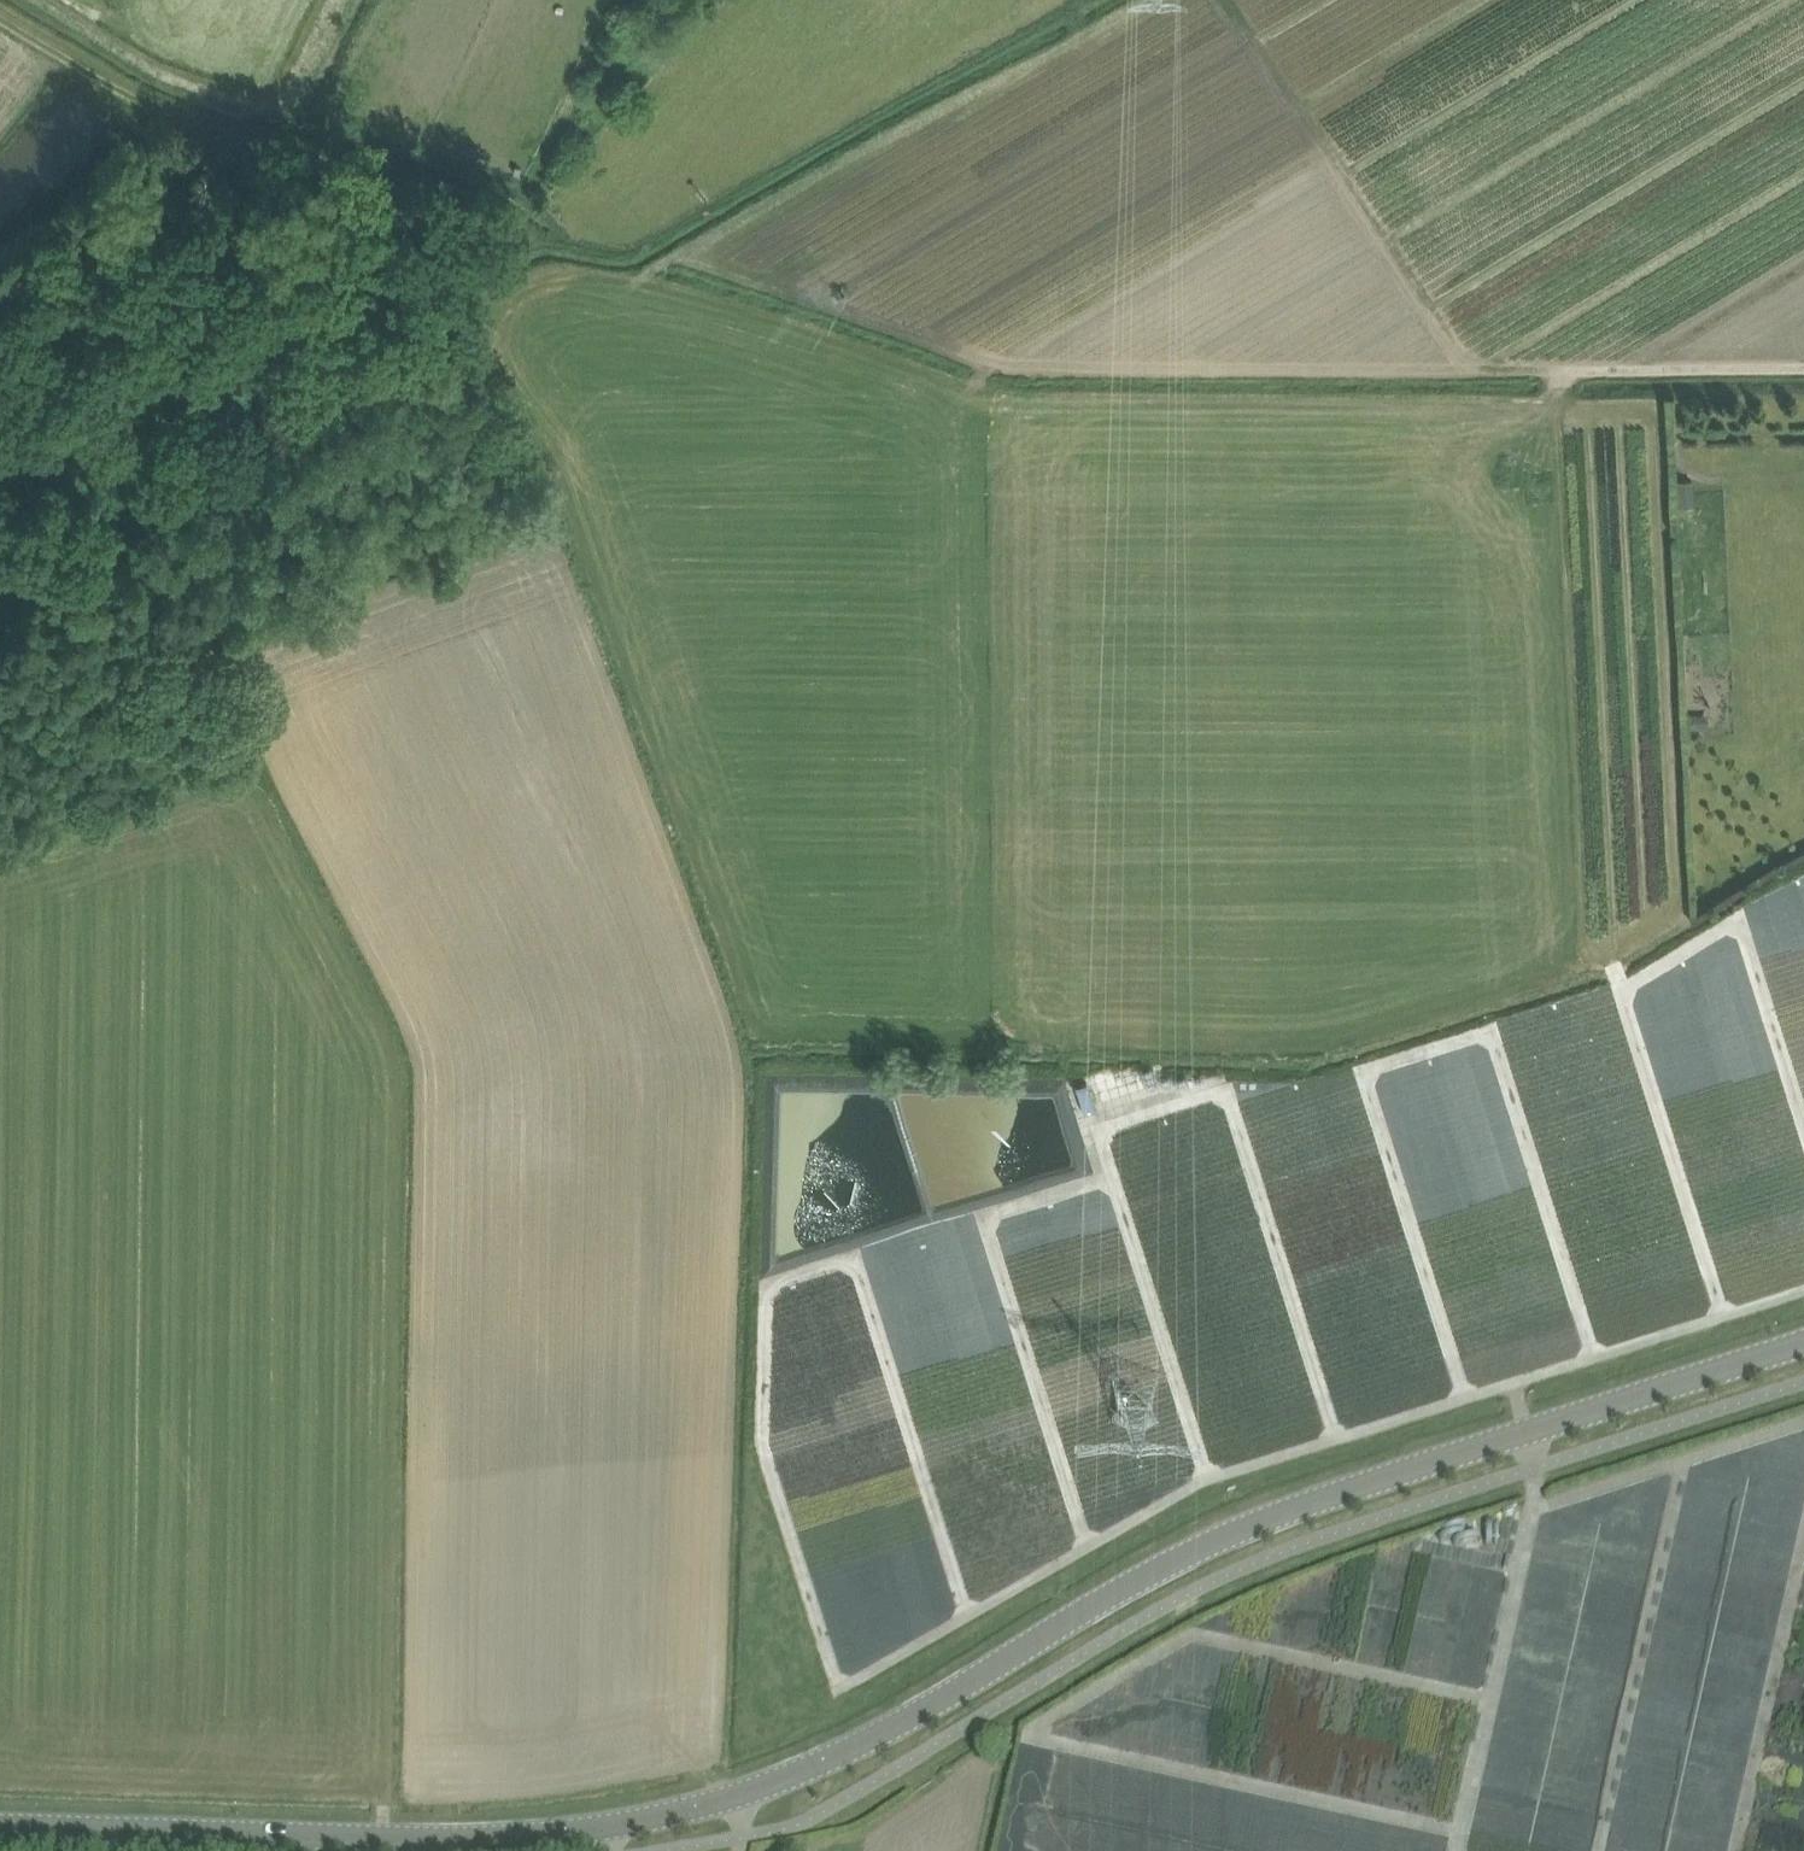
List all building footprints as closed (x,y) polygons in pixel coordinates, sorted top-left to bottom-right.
[(1678,506),(1694,506),(1693,481),(1677,482),(1678,506)]
